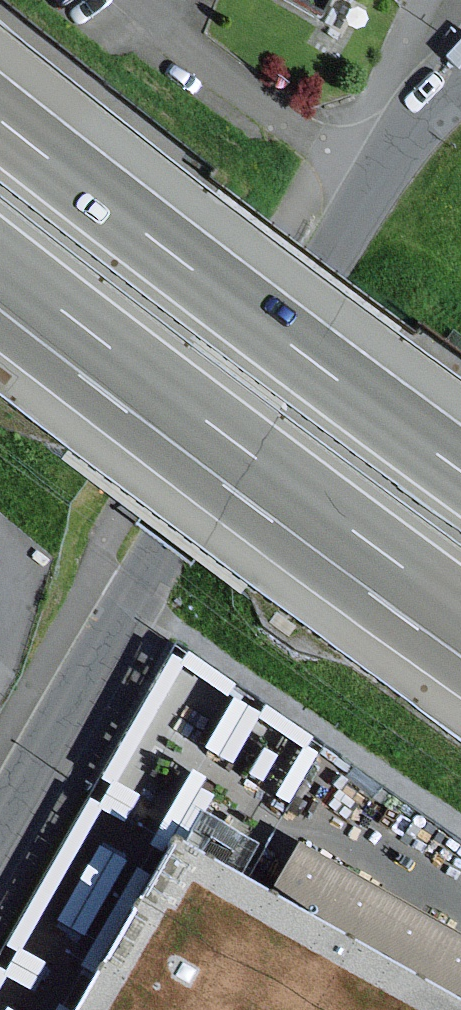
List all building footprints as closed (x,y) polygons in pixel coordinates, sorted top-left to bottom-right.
[(329,46),(356,0),(239,0),(329,46)] [(164,845),(71,1009),(458,1009),(266,902),(164,845)] [(266,902),(458,1009),(460,1009),(460,942),(296,850),(266,902)]
